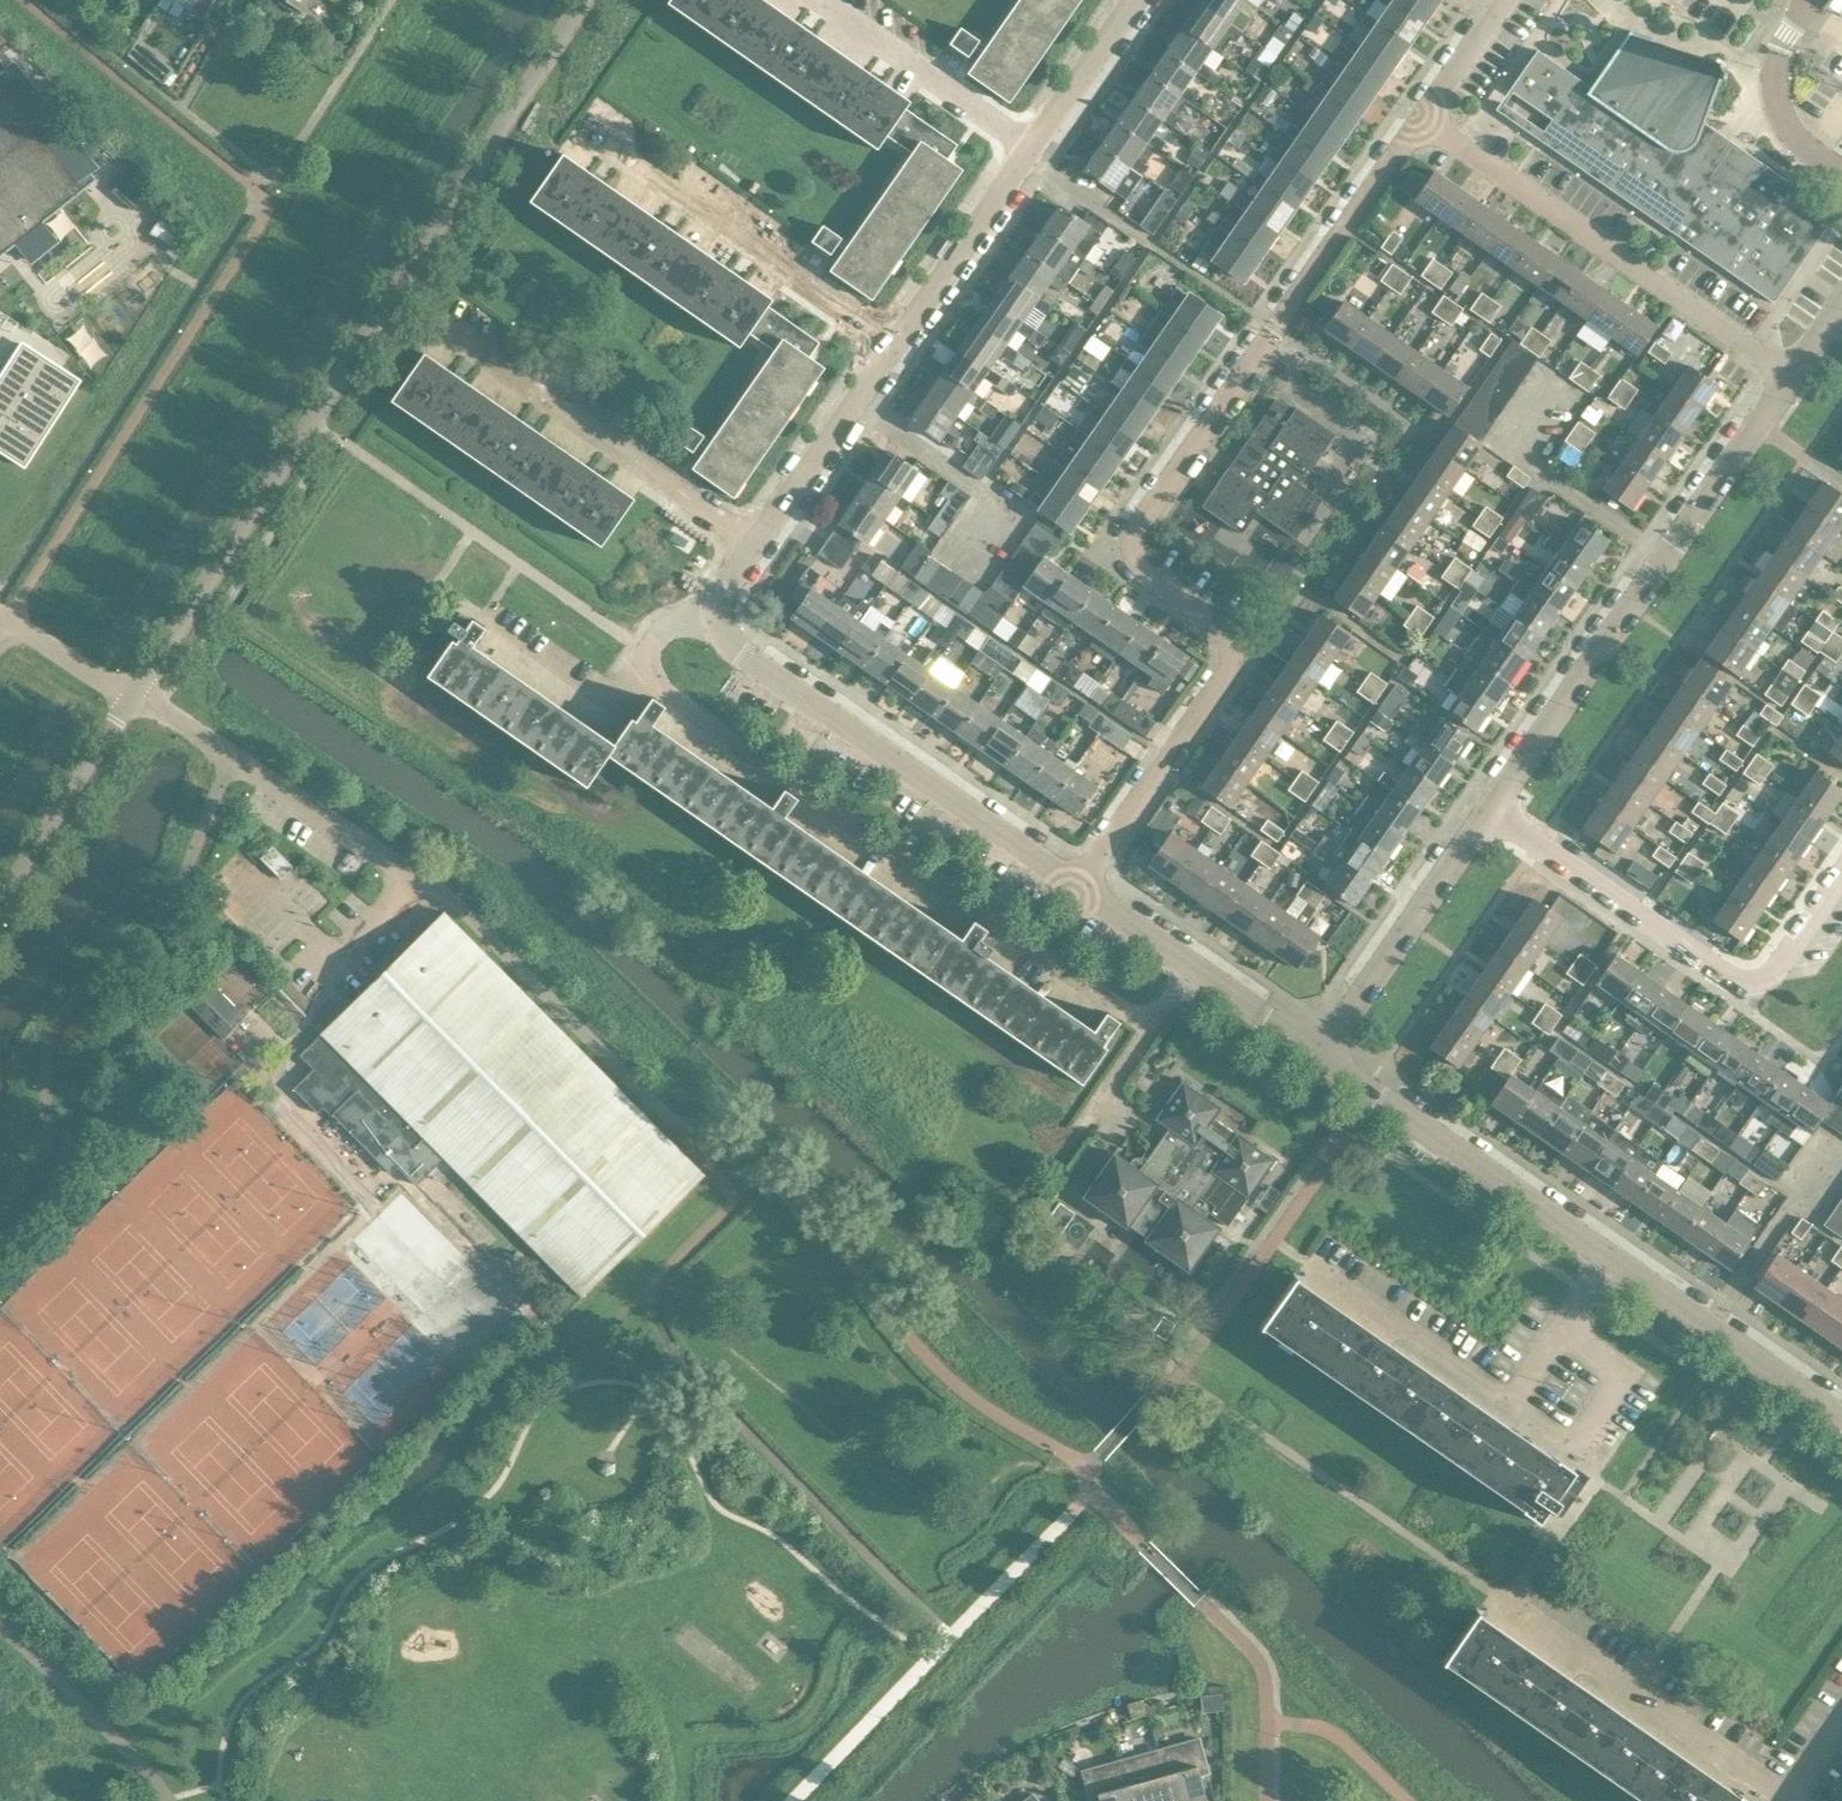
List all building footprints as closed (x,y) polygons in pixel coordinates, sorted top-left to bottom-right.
[(203,17),(213,0),(176,0),(203,17)] [(302,11),(310,0),(285,0),(302,11)] [(667,3),(876,149),(886,135),(912,152),(848,245),(840,239),(841,238),(823,225),(812,241),(830,254),(837,244),(845,249),(830,270),(872,299),(962,170),(947,159),(957,144),(905,108),(909,102),(764,0),(670,0),(667,3)] [(986,47),(978,42),(979,41),(961,28),(950,43),(968,56),(975,46),(983,52),(968,73),(1009,102),(1080,0),(1019,0),(986,47)] [(1200,4),(1228,24),(1229,23),(1242,32),(1259,9),(1246,0),(1202,0),(1200,4)] [(1389,8),(1379,22),(1379,23),(1408,43),(1424,19),(1397,0),(1377,0),(1389,8)] [(1424,19),(1437,0),(1397,0),(1424,19)] [(1228,24),(1200,4),(1183,27),(1212,47),(1222,33),(1235,42),(1242,32),(1229,23),(1228,24)] [(1289,7),(1264,46),(1279,56),(1304,16),(1289,7)] [(1379,23),(1379,22),(1366,13),(1359,23),(1373,32),(1363,46),(1363,47),(1391,66),(1408,43),(1379,23)] [(1183,27),(1167,51),(1195,71),(1195,72),(1219,88),(1225,79),(1201,62),(1212,47),(1183,27)] [(1505,29),(1498,42),(1521,53),(1527,40),(1505,29)] [(1710,58),(1709,61),(1714,63),(1712,66),(1646,42),(1647,39),(1652,41),(1653,38),(1630,30),(1590,87),(1538,49),(1510,90),(1552,119),(1542,133),(1630,194),(1700,133),(1721,72),(1722,71),(1722,70),(1721,65),(1718,62),(1716,60),(1710,58)] [(1363,47),(1363,46),(1350,37),(1343,46),(1356,56),(1347,70),(1346,70),(1375,90),(1391,66),(1363,47)] [(1841,60),(1841,58),(1831,48),(1821,60),(1833,71),(1841,60)] [(1195,71),(1167,51),(1150,75),(1179,95),(1178,95),(1192,105),(1199,95),(1185,85),(1195,72),(1195,71)] [(16,244),(32,263),(58,242),(55,238),(43,223),(54,213),(97,179),(91,172),(95,169),(58,123),(54,126),(44,114),(48,111),(11,64),(7,67),(0,58),(0,257),(16,244)] [(1346,70),(1347,70),(1333,60),(1326,70),(1340,80),(1330,93),(1330,94),(1358,114),(1375,90),(1346,70)] [(1150,75),(1134,98),(1162,118),(1162,119),(1188,137),(1195,128),(1169,109),(1178,95),(1179,95),(1150,75)] [(1330,93),(1317,84),(1309,79),(1302,88),(1323,103),(1313,118),(1342,138),(1358,114),(1330,94),(1330,93)] [(1162,118),(1134,98),(1117,122),(1146,142),(1145,142),(1159,152),(1166,142),(1152,133),(1162,119),(1162,118)] [(1342,138),(1313,118),(1303,132),(1290,123),(1283,133),(1296,142),(1297,141),(1325,161),(1342,138)] [(1146,142),(1117,122),(1101,146),(1129,166),(1142,176),(1149,166),(1136,157),(1145,142),(1146,142)] [(1700,133),(1630,194),(1626,200),(1773,302),(1774,301),(1766,296),(1826,209),(1834,215),(1835,214),(1747,152),(1746,153),(1750,156),(1744,164),(1724,149),(1727,145),(1713,135),(1709,140),(1700,133)] [(1297,141),(1296,142),(1286,156),(1273,147),(1266,156),(1280,166),(1280,165),(1309,185),(1325,161),(1297,141)] [(1129,166),(1101,146),(1084,170),(1126,199),(1133,190),(1119,180),(1129,166)] [(563,154),(530,201),(739,346),(749,332),(774,350),(710,442),(702,437),(703,436),(685,423),(674,439),(692,451),(699,442),(707,447),(693,468),(734,497),(824,368),(809,357),(819,342),(767,305),(772,299),(563,154)] [(1233,158),(1230,169),(1249,173),(1252,162),(1233,158)] [(1280,165),(1280,166),(1270,180),(1257,170),(1250,180),(1263,189),(1264,189),(1292,209),(1309,185),(1280,165)] [(1433,171),(1416,197),(1414,199),(1439,216),(1458,188),(1433,171)] [(1458,188),(1439,216),(1464,233),(1483,206),(1458,188)] [(1264,189),(1263,189),(1253,203),(1240,194),(1233,204),(1247,213),(1247,212),(1276,233),(1292,209),(1264,189)] [(1175,202),(1163,194),(1149,215),(1160,223),(1175,202)] [(1060,205),(1043,229),(1071,249),(1072,248),(1085,258),(1109,223),(1089,210),(1082,220),(1060,205)] [(1483,206),(1464,233),(1489,250),(1508,223),(1483,206)] [(164,212),(150,233),(174,250),(188,229),(164,212)] [(1247,212),(1247,213),(1237,227),(1224,218),(1217,227),(1230,237),(1231,236),(1259,256),(1276,233),(1247,212)] [(1508,223),(1489,250),(1513,268),(1533,240),(1508,223)] [(1071,249),(1043,229),(1026,253),(1055,272),(1065,258),(1090,275),(1096,265),(1085,258),(1072,248),(1071,249)] [(1403,237),(1393,230),(1381,247),(1391,254),(1403,237)] [(1231,236),(1230,237),(1221,251),(1207,241),(1200,251),(1242,280),(1259,256),(1231,236)] [(1533,240),(1513,268),(1538,285),(1557,257),(1533,240)] [(1136,258),(1125,250),(1110,272),(1121,279),(1136,258)] [(1055,272),(1026,253),(1010,277),(1038,296),(1039,296),(1049,281),(1062,291),(1069,281),(1055,272)] [(1582,275),(1557,257),(1538,285),(1563,302),(1582,275)] [(1430,281),(1442,265),(1433,258),(1421,275),(1430,281)] [(1390,287),(1402,270),(1392,263),(1381,280),(1390,287)] [(1452,272),(1442,265),(1430,281),(1440,289),(1452,272)] [(1402,270),(1390,287),(1400,294),(1412,277),(1402,270)] [(1582,275),(1563,302),(1588,319),(1607,292),(1582,275)] [(1038,296),(1010,277),(993,300),(1022,320),(1022,319),(1032,305),(1046,314),(1052,305),(1039,296),(1038,296)] [(1173,319),(1202,339),(1218,315),(1176,286),(1170,295),(1183,305),(1173,319)] [(1480,316),(1492,299),(1481,292),(1470,308),(1480,316)] [(1632,309),(1607,292),(1588,319),(1612,337),(1632,309)] [(1443,319),(1455,303),(1443,295),(1432,312),(1443,319)] [(1501,306),(1492,299),(1480,316),(1489,322),(1501,306)] [(993,300),(977,324),(1005,343),(1006,343),(1016,329),(1040,345),(1046,336),(1022,319),(1022,320),(993,300)] [(1343,301),(1324,328),(1349,346),(1368,318),(1343,301)] [(1455,303),(1443,319),(1451,325),(1463,309),(1455,303)] [(1656,326),(1632,309),(1612,337),(1637,354),(1656,326)] [(1173,319),(1160,310),(1153,319),(1167,328),(1157,343),(1156,343),(1185,363),(1202,339),(1173,319)] [(1368,318),(1349,346),(1373,363),(1393,336),(1368,318)] [(977,324),(960,348),(989,367),(999,352),(1013,362),(1019,352),(1006,343),(1005,343),(977,324)] [(1530,350),(1541,333),(1531,327),(1520,343),(1530,350)] [(1501,339),(1491,332),(1479,349),(1490,356),(1501,339)] [(1156,343),(1157,343),(1143,333),(1137,343),(1150,352),(1140,366),(1140,367),(1169,387),(1185,363),(1156,343)] [(1541,333),(1530,350),(1540,357),(1551,340),(1541,333)] [(1393,336),(1373,363),(1398,380),(1418,353),(1393,336)] [(1513,339),(1504,352),(1530,370),(1539,357),(1513,339)] [(1655,341),(1647,351),(1665,363),(1672,353),(1655,341)] [(25,466),(80,380),(23,343),(0,379),(0,450),(25,466)] [(989,367),(960,348),(944,371),(973,391),(973,390),(983,376),(1010,395),(1017,386),(989,367)] [(1504,352),(1496,364),(1522,382),(1530,370),(1504,352)] [(1443,370),(1418,353),(1398,380),(1423,398),(1443,370)] [(422,357),(391,400),(393,401),(395,398),(602,541),(599,545),(600,546),(633,498),(632,497),(630,501),(421,361),(423,357),(422,357)] [(1140,367),(1140,366),(1127,357),(1120,366),(1134,376),(1124,390),(1152,410),(1169,387),(1140,367)] [(1579,385),(1591,368),(1581,361),(1569,378),(1579,385)] [(1522,382),(1496,364),(1488,376),(1513,393),(1522,382)] [(1689,365),(1672,390),(1699,409),(1717,384),(1689,365)] [(1591,368),(1579,385),(1588,391),(1600,375),(1591,368)] [(1467,388),(1443,370),(1423,398),(1448,415),(1467,388)] [(944,371),(927,395),(956,415),(966,400),(980,409),(986,399),(973,390),(973,391),(944,371)] [(1513,393),(1488,376),(1480,388),(1505,405),(1513,393)] [(1621,377),(1614,387),(1631,399),(1638,389),(1621,377)] [(1124,390),(1110,381),(1104,390),(1117,399),(1107,414),(1135,434),(1152,410),(1124,390)] [(1631,399),(1614,387),(1607,397),(1624,409),(1631,399)] [(1480,388),(1471,399),(1497,417),(1505,405),(1480,388)] [(1672,390),(1655,415),(1682,434),(1699,409),(1672,390)] [(956,415),(927,395),(911,419),(953,448),(959,438),(946,429),(956,415)] [(1293,411),(1276,399),(1229,466),(1202,505),(1242,533),(1257,511),(1296,538),(1323,499),(1301,484),(1335,434),(1296,407),(1293,411)] [(1497,417),(1471,399),(1463,411),(1489,429),(1497,417)] [(1107,414),(1094,404),(1087,414),(1101,423),(1091,437),(1090,438),(1119,458),(1135,434),(1107,414)] [(1060,416),(1043,405),(1034,418),(1051,429),(1060,416)] [(1463,411),(1454,424),(1480,442),(1489,429),(1463,411)] [(1021,425),(1005,414),(989,437),(1004,448),(1021,425)] [(1655,415),(1637,440),(1665,459),(1682,434),(1655,415)] [(1571,431),(1588,442),(1595,432),(1578,421),(1571,431)] [(1454,424),(1447,434),(1437,448),(1465,468),(1482,443),(1480,442),(1454,424)] [(1090,438),(1091,437),(1077,428),(1071,437),(1084,447),(1074,461),(1103,481),(1119,458),(1090,438)] [(1588,442),(1571,431),(1565,441),(1582,452),(1588,442)] [(1665,459),(1637,440),(1627,432),(1610,455),(1612,456),(1611,458),(1620,464),(1648,484),(1665,459)] [(979,442),(962,466),(981,479),(1003,448),(992,441),(987,448),(979,442)] [(1465,468),(1437,448),(1420,473),(1448,492),(1465,468)] [(889,451),(872,475),(900,495),(917,471),(889,451)] [(1074,461),(1061,451),(1054,461),(1068,470),(1058,485),(1086,505),(1103,481),(1074,461)] [(1648,484),(1620,464),(1603,489),(1630,509),(1648,484)] [(1513,465),(1506,475),(1523,487),(1530,477),(1513,465)] [(1420,473),(1403,498),(1430,518),(1448,492),(1420,473)] [(900,495),(872,475),(855,499),(884,519),(894,504),(904,511),(910,502),(900,495)] [(930,515),(948,528),(971,496),(949,480),(939,493),(947,499),(934,518),(930,515)] [(1807,505),(1839,528),(1841,523),(1841,494),(1824,481),(1807,505)] [(1086,505),(1058,485),(1047,500),(1034,490),(1027,500),(1043,511),(1065,526),(1069,529),(1086,505)] [(1516,510),(1531,521),(1547,497),(1531,487),(1516,510)] [(1403,498),(1386,522),(1414,541),(1430,518),(1403,498)] [(884,519),(855,499),(839,523),(862,539),(867,543),(884,519)] [(1807,505),(1790,530),(1822,552),(1839,528),(1807,505)] [(1486,506),(1479,515),(1496,527),(1502,517),(1486,506)] [(1514,511),(1499,534),(1511,543),(1526,520),(1530,522),(1531,521),(1516,510),(1515,512),(1514,511)] [(1065,526),(1043,511),(1036,522),(1058,537),(1065,526)] [(948,528),(930,515),(926,520),(931,523),(927,528),(942,538),(948,528)] [(1496,527),(1479,515),(1472,525),(1489,537),(1496,527)] [(1549,534),(1592,564),(1608,540),(1580,520),(1569,535),(1555,525),(1549,534)] [(1036,522),(1029,532),(1050,547),(1058,537),(1036,522)] [(1414,541),(1386,522),(1369,547),(1396,567),(1414,541)] [(839,523),(828,538),(851,555),(862,539),(839,523)] [(1790,530),(1773,554),(1805,577),(1822,552),(1790,530)] [(1050,547),(1029,532),(1021,543),(1043,558),(1044,557),(1050,547)] [(1511,543),(1499,534),(1499,535),(1498,534),(1489,547),(1497,552),(1506,551),(1511,543)] [(1592,564),(1549,534),(1543,543),(1557,553),(1547,568),(1575,588),(1592,564)] [(851,555),(828,538),(818,553),(841,569),(851,555)] [(932,552),(918,542),(917,543),(913,540),(910,544),(914,547),(901,567),(915,576),(930,555),(932,552)] [(1021,543),(1014,554),(1035,569),(1043,558),(1021,543)] [(1369,547),(1351,572),(1378,592),(1396,567),(1369,547)] [(885,585),(895,571),(871,554),(861,568),(885,585)] [(1035,569),(1014,554),(1006,565),(1028,580),(1035,569)] [(1773,554),(1756,579),(1788,601),(1805,577),(1773,554)] [(915,576),(914,577),(925,585),(941,563),(930,555),(915,576)] [(1044,557),(1043,558),(1035,569),(1028,580),(1024,585),(1024,586),(1048,602),(1041,612),(1068,574),(1044,557)] [(1455,557),(1449,566),(1465,578),(1471,570),(1472,569),(1455,557)] [(951,570),(941,563),(925,585),(936,592),(951,570)] [(1006,565),(999,575),(1020,590),(1024,586),(1024,585),(1028,580),(1006,565)] [(815,634),(835,605),(813,589),(813,588),(811,587),(820,574),(809,566),(799,580),(801,582),(791,596),(801,603),(792,617),(815,634)] [(1465,578),(1449,566),(1441,577),(1458,588),(1464,580),(1465,578)] [(1575,588),(1547,568),(1536,582),(1522,573),(1516,581),(1558,611),(1575,588)] [(951,570),(936,592),(947,600),(962,577),(951,570)] [(1471,570),(1465,578),(1464,580),(1474,586),(1481,576),(1471,570)] [(919,587),(895,571),(885,585),(904,598),(899,605),(904,608),(903,608),(904,609),(919,587)] [(1378,592),(1351,572),(1333,598),(1361,617),(1378,592)] [(1091,590),(1068,574),(1041,612),(1065,629),(1072,619),(1091,590)] [(999,575),(992,586),(1013,601),(1020,590),(999,575)] [(962,577),(947,600),(958,607),(973,585),(962,577)] [(1788,601),(1756,579),(1739,603),(1771,626),(1788,601)] [(1558,611),(1516,581),(1510,590),(1524,600),(1513,615),(1542,635),(1558,611)] [(973,585),(958,607),(968,614),(983,592),(973,585)] [(991,586),(983,592),(968,614),(993,630),(1013,601),(992,586),(991,586)] [(1832,596),(1841,603),(1841,588),(1839,586),(1832,596)] [(942,603),(919,587),(904,609),(908,612),(913,604),(932,617),(942,603)] [(1091,590),(1072,619),(1095,635),(1115,607),(1091,590)] [(835,605),(815,634),(840,650),(859,622),(871,605),(862,598),(857,605),(843,595),(835,605)] [(1739,603),(1721,629),(1754,650),(1771,626),(1739,603)] [(1417,605),(1410,615),(1427,627),(1434,617),(1417,605)] [(1453,625),(1461,613),(1450,606),(1442,618),(1453,625)] [(1115,607),(1095,635),(1089,645),(1112,660),(1119,651),(1120,652),(1140,624),(1115,607)] [(1822,610),(1815,620),(1832,631),(1839,622),(1822,610)] [(957,635),(967,621),(956,613),(938,640),(947,646),(956,634),(957,635)] [(1489,620),(1479,613),(1473,622),(1525,659),(1542,635),(1513,615),(1503,630),(1489,620)] [(1322,614),(1304,639),(1332,659),(1350,633),(1322,614)] [(1427,627),(1410,615),(1403,625),(1420,636),(1427,627)] [(446,648),(427,676),(586,786),(608,755),(1082,1083),(1106,1048),(1102,1044),(1118,1021),(1117,1020),(1118,1018),(1109,1012),(1108,1013),(1107,1013),(1089,1034),(982,961),(992,948),(998,938),(986,930),(986,929),(985,928),(986,926),(977,920),(976,922),(974,921),(958,945),(780,821),(796,797),(795,797),(797,795),(787,789),(786,790),(785,790),(768,813),(648,730),(664,706),(663,705),(664,703),(655,697),(654,699),(653,698),(636,722),(632,719),(628,725),(610,750),(468,651),(484,628),(483,627),(484,625),(475,618),(474,620),(473,620),(470,624),(458,616),(451,625),(451,624),(438,643),(446,648)] [(1832,631),(1815,620),(1800,641),(1817,652),(1819,650),(1826,640),(1832,631)] [(975,626),(967,621),(957,635),(966,640),(975,626)] [(859,622),(840,650),(863,667),(883,638),(890,628),(881,622),(874,632),(859,622)] [(1525,659),(1473,622),(1467,630),(1491,647),(1481,662),(1509,682),(1525,659)] [(1164,640),(1140,624),(1120,652),(1144,669),(1164,640)] [(1017,647),(1027,633),(1017,627),(1008,641),(1017,647)] [(1754,650),(1721,629),(1705,652),(1737,675),(1754,650)] [(1832,631),(1826,640),(1841,652),(1841,637),(1832,631)] [(1027,633),(1017,647),(1029,656),(1039,642),(1027,633)] [(1003,667),(1013,653),(989,636),(979,650),(1003,667)] [(883,638),(863,667),(887,684),(907,655),(913,647),(903,640),(898,648),(883,638)] [(1332,659),(1304,639),(1288,663),(1315,683),(1332,659)] [(1187,656),(1164,640),(1144,669),(1153,675),(1147,684),(1161,694),(1187,656)] [(1819,650),(1835,662),(1841,652),(1826,640),(1819,650)] [(1789,659),(1782,669),(1799,680),(1815,656),(1801,646),(1796,654),(1795,653),(1790,660),(1789,659)] [(907,655),(887,684),(911,700),(931,671),(942,655),(933,649),(921,665),(907,655)] [(1064,680),(1074,666),(1076,663),(1071,659),(1069,662),(1064,659),(1062,662),(1048,652),(1040,663),(1064,680)] [(1013,653),(1003,667),(1013,673),(1022,659),(1013,653)] [(1334,658),(1323,677),(1344,689),(1355,671),(1334,658)] [(1684,683),(1716,705),(1733,680),(1701,658),(1684,683)] [(1456,667),(1450,676),(1493,706),(1509,682),(1481,662),(1470,677),(1456,667)] [(1315,683),(1288,663),(1271,688),(1298,707),(1315,683)] [(1083,672),(1074,666),(1064,680),(1074,686),(1074,685),(1089,696),(1097,684),(1082,674),(1083,672)] [(1410,686),(1418,675),(1404,666),(1397,676),(1410,686)] [(1051,700),(1060,686),(1036,669),(1026,684),(1045,696),(1037,707),(1037,713),(1039,715),(1050,699),(1051,700)] [(1799,680),(1782,669),(1764,694),(1781,705),(1799,680)] [(954,687),(931,671),(911,700),(934,716),(954,687)] [(1364,681),(1381,693),(1387,683),(1370,672),(1364,681)] [(1097,684),(1089,696),(1103,705),(1102,706),(1113,713),(1128,691),(1128,690),(1137,677),(1131,673),(1118,692),(1119,692),(1117,695),(1112,692),(1111,694),(1097,684)] [(1493,706),(1450,676),(1444,685),(1458,695),(1447,710),(1476,730),(1493,706)] [(1381,693),(1364,681),(1357,691),(1374,703),(1381,693)] [(1684,683),(1667,707),(1699,729),(1716,705),(1684,683)] [(1395,684),(1378,709),(1391,718),(1408,693),(1395,684)] [(1804,684),(1797,694),(1814,706),(1821,696),(1804,684)] [(1060,686),(1051,700),(1060,706),(1070,692),(1060,686)] [(954,687),(934,716),(958,732),(978,704),(954,687)] [(1271,688),(1254,712),(1281,731),(1298,707),(1271,688)] [(1133,694),(1128,691),(1113,713),(1146,736),(1155,722),(1127,702),(1133,694)] [(1814,706),(1797,694),(1791,704),(1807,715),(1814,706)] [(978,704),(958,732),(982,749),(1002,720),(978,704)] [(1776,725),(1783,716),(1783,715),(1766,704),(1759,714),(1776,725)] [(1699,729),(1667,707),(1650,731),(1682,754),(1699,729)] [(1391,718),(1378,709),(1369,720),(1384,731),(1392,720),(1390,719),(1391,718)] [(1096,737),(1109,719),(1098,712),(1089,726),(1098,732),(1095,736),(1096,737)] [(1281,731),(1254,712),(1236,737),(1264,757),(1281,731)] [(1417,724),(1411,732),(1453,762),(1470,738),(1442,718),(1431,733),(1417,724)] [(1109,719),(1096,737),(1100,740),(1103,735),(1122,749),(1132,735),(1109,719)] [(1002,720),(982,749),(1005,765),(1025,737),(1002,720)] [(1330,730),(1346,742),(1354,732),(1337,720),(1330,730)] [(1743,724),(1736,734),(1753,746),(1760,736),(1743,724)] [(1346,742),(1330,730),(1323,739),(1340,751),(1346,742)] [(1650,731),(1633,756),(1665,778),(1682,754),(1650,731)] [(1453,762),(1411,732),(1405,740),(1419,750),(1409,766),(1437,785),(1453,762)] [(1371,740),(1361,733),(1351,748),(1361,755),(1371,740)] [(1829,753),(1841,762),(1841,734),(1829,753)] [(1025,737),(1005,765),(1029,782),(1049,753),(1025,737)] [(1264,757),(1236,737),(1219,762),(1246,782),(1264,757)] [(1726,749),(1719,759),(1736,770),(1743,760),(1726,749)] [(1049,753),(1029,782),(1053,798),(1073,770),(1072,769),(1076,764),(1067,758),(1063,763),(1049,753)] [(1773,765),(1757,753),(1743,773),(1759,784),(1773,765)] [(1633,756),(1616,780),(1648,803),(1665,778),(1633,756)] [(1246,782),(1219,762),(1201,787),(1229,807),(1246,782)] [(1437,785),(1409,766),(1398,781),(1384,771),(1378,780),(1392,790),(1420,810),(1437,785)] [(1073,770),(1053,798),(1077,815),(1097,786),(1073,770)] [(1302,770),(1295,780),(1311,791),(1318,781),(1302,770)] [(1799,796),(1826,816),(1841,793),(1841,790),(1816,771),(1799,796)] [(1709,773),(1702,783),(1719,795),(1726,784),(1709,773)] [(1311,791),(1295,780),(1288,789),(1305,801),(1311,791)] [(1616,780),(1599,805),(1631,827),(1648,803),(1616,780)] [(1799,796),(1798,797),(1782,786),(1766,810),(1781,821),(1809,840),(1826,816),(1799,796)] [(1368,795),(1362,803),(1404,833),(1420,810),(1392,790),(1382,804),(1368,795)] [(1711,811),(1717,803),(1714,801),(1709,809),(1698,801),(1691,812),(1708,823),(1715,814),(1711,811)] [(1720,805),(1717,803),(1711,811),(1715,814),(1708,823),(1709,822),(1725,833),(1739,814),(1722,802),(1720,805)] [(1355,812),(1360,815),(1350,830),(1387,857),(1404,833),(1362,803),(1355,812)] [(1631,827),(1599,805),(1582,829),(1614,852),(1631,827)] [(1211,806),(1201,820),(1221,834),(1231,819),(1211,806)] [(1682,825),(1692,833),(1698,824),(1687,817),(1682,825)] [(1277,841),(1284,831),(1267,819),(1260,829),(1277,841)] [(1692,833),(1682,825),(1676,821),(1669,831),(1685,843),(1692,833)] [(1781,821),(1764,846),(1792,865),(1809,840),(1781,821)] [(1324,835),(1318,843),(1371,880),(1387,857),(1350,830),(1340,845),(1324,835)] [(1173,881),(1195,849),(1170,832),(1148,864),(1173,881)] [(1261,840),(1251,855),(1260,861),(1271,868),(1281,853),(1261,840)] [(1371,880),(1318,843),(1312,852),(1337,869),(1326,885),(1354,904),(1371,880)] [(281,879),(294,866),(273,845),(260,857),(281,879)] [(1659,845),(1652,855),(1669,867),(1676,857),(1659,845)] [(1792,865),(1764,846),(1747,871),(1774,890),(1792,865)] [(1220,866),(1195,849),(1173,881),(1198,898),(1220,866)] [(1688,852),(1681,862),(1698,874),(1705,863),(1688,852)] [(1698,874),(1681,862),(1675,871),(1691,883),(1698,874)] [(1245,884),(1220,866),(1198,898),(1223,916),(1245,884)] [(1774,890),(1747,871),(1730,896),(1757,915),(1774,890)] [(1306,902),(1316,887),(1306,880),(1296,895),(1306,902)] [(1245,884),(1223,916),(1247,933),(1270,901),(1245,884)] [(1295,919),(1272,950),(1297,968),(1320,936),(1305,925),(1317,909),(1316,908),(1326,894),(1316,887),(1306,902),(1295,919)] [(1757,915),(1730,896),(1712,921),(1740,940),(1757,915)] [(1562,917),(1549,908),(1534,898),(1517,923),(1545,942),(1562,917)] [(1295,919),(1270,901),(1247,933),(1272,950),(1295,919)] [(444,911),(320,1034),(300,1054),(300,1055),(301,1055),(314,1068),(293,1088),(317,1112),(324,1105),(391,1172),(398,1166),(416,1184),(444,1157),(471,1185),(581,1296),(705,1174),(444,911)] [(1545,942),(1517,923),(1500,948),(1527,967),(1545,942)] [(1527,967),(1500,948),(1482,973),(1510,992),(1527,967)] [(1574,962),(1590,974),(1596,965),(1580,953),(1574,962)] [(1620,1000),(1640,972),(1615,954),(1596,983),(1620,1000)] [(1590,974),(1574,962),(1566,973),(1577,980),(1567,994),(1573,998),(1590,974)] [(1640,972),(1620,1000),(1632,1008),(1624,1020),(1636,1028),(1664,988),(1640,972)] [(1482,973),(1465,997),(1492,1017),(1510,992),(1482,973)] [(212,982),(189,1005),(221,1038),(245,1015),(212,982)] [(1664,988),(1636,1028),(1647,1036),(1655,1024),(1667,1033),(1687,1005),(1664,988)] [(1465,997),(1447,1022),(1475,1042),(1492,1017),(1465,997)] [(1545,1003),(1539,1012),(1555,1024),(1562,1014),(1545,1003)] [(1687,1005),(1667,1033),(1692,1050),(1711,1021),(1687,1005)] [(1555,1024),(1539,1012),(1532,1022),(1548,1034),(1555,1024)] [(1711,1021),(1692,1050),(1715,1066),(1735,1038),(1711,1021)] [(1475,1042),(1447,1022),(1430,1047),(1457,1067),(1475,1042)] [(1586,1048),(1595,1034),(1586,1028),(1576,1041),(1586,1048)] [(1596,1035),(1595,1034),(1586,1048),(1610,1064),(1622,1048),(1621,1048),(1619,1051),(1610,1044),(1608,1047),(1595,1037),(1596,1035)] [(1558,1057),(1568,1043),(1558,1037),(1549,1050),(1558,1057)] [(1758,1054),(1735,1038),(1715,1066),(1738,1082),(1758,1054)] [(1568,1043),(1558,1057),(1568,1063),(1582,1072),(1591,1060),(1568,1043)] [(1497,1057),(1514,1069),(1521,1059),(1505,1047),(1497,1057)] [(1627,1051),(1622,1048),(1610,1064),(1633,1080),(1641,1067),(1624,1055),(1627,1051)] [(1758,1054),(1738,1082),(1727,1098),(1739,1106),(1750,1091),(1763,1099),(1783,1071),(1758,1054)] [(1514,1069),(1497,1057),(1491,1067),(1507,1078),(1514,1069)] [(1606,1089),(1615,1077),(1606,1070),(1597,1083),(1606,1089)] [(1783,1071),(1763,1099),(1775,1108),(1766,1120),(1778,1128),(1806,1088),(1783,1071)] [(1534,1079),(1529,1087),(1511,1074),(1491,1103),(1515,1119),(1540,1083),(1534,1079)] [(1615,1077),(1606,1089),(1616,1096),(1625,1083),(1615,1077)] [(1169,1098),(1170,1099),(1156,1118),(1173,1131),(1168,1139),(1164,1136),(1140,1170),(1114,1152),(1083,1196),(1127,1227),(1129,1224),(1146,1237),(1145,1240),(1189,1271),(1220,1227),(1203,1214),(1211,1201),(1215,1204),(1210,1211),(1227,1223),(1262,1177),(1263,1178),(1276,1159),(1258,1146),(1257,1147),(1237,1133),(1237,1134),(1213,1117),(1220,1107),(1200,1093),(1201,1093),(1182,1079),(1169,1098)] [(1541,1081),(1540,1083),(1515,1119),(1539,1136),(1559,1108),(1566,1097),(1541,1081)] [(1654,1103),(1663,1090),(1653,1083),(1644,1097),(1654,1103)] [(1830,1104),(1806,1088),(1778,1128),(1789,1135),(1797,1123),(1810,1132),(1820,1118),(1830,1104)] [(1654,1103),(1663,1110),(1672,1116),(1671,1115),(1675,1109),(1682,1113),(1687,1106),(1663,1090),(1654,1103)] [(1830,1104),(1820,1118),(1841,1133),(1841,1131),(1841,1097),(1837,1093),(1830,1104)] [(1654,1103),(1644,1097),(1653,1103),(1644,1116),(1654,1123),(1663,1110),(1654,1103)] [(1687,1106),(1682,1113),(1682,1114),(1682,1115),(1705,1130),(1714,1117),(1705,1110),(1701,1116),(1687,1106)] [(1582,1124),(1559,1108),(1539,1136),(1562,1152),(1591,1112),(1590,1112),(1582,1124)] [(1672,1116),(1663,1110),(1654,1123),(1663,1129),(1672,1116)] [(1591,1112),(1562,1152),(1586,1169),(1614,1128),(1591,1112)] [(1724,1124),(1714,1117),(1705,1130),(1715,1138),(1724,1124)] [(1702,1156),(1711,1143),(1685,1126),(1677,1139),(1702,1156)] [(1614,1128),(1586,1169),(1610,1185),(1630,1157),(1638,1145),(1614,1128)] [(1720,1149),(1711,1143),(1702,1156),(1711,1163),(1720,1149)] [(1752,1164),(1762,1151),(1752,1144),(1743,1157),(1752,1164)] [(1772,1158),(1762,1151),(1752,1164),(1762,1171),(1772,1158)] [(1630,1157),(1610,1185),(1634,1202),(1654,1173),(1630,1157)] [(1749,1190),(1758,1176),(1748,1169),(1739,1182),(1749,1190)] [(1678,1190),(1654,1173),(1634,1202),(1658,1219),(1678,1190)] [(1767,1182),(1758,1176),(1749,1190),(1758,1196),(1767,1182)] [(1701,1207),(1678,1190),(1658,1219),(1682,1235),(1701,1207)] [(1044,1225),(1060,1235),(1075,1213),(1060,1202),(1044,1225)] [(1725,1223),(1701,1207),(1682,1235),(1706,1252),(1725,1223)] [(1836,1207),(1824,1224),(1841,1237),(1841,1210),(1836,1207)] [(1801,1239),(1801,1240),(1815,1250),(1826,1234),(1801,1217),(1784,1242),(1791,1247),(1798,1237),(1801,1239)] [(1725,1223),(1706,1252),(1730,1268),(1749,1240),(1725,1223)] [(1841,1265),(1841,1246),(1841,1245),(1831,1260),(1841,1267),(1841,1265)] [(1779,1303),(1801,1271),(1776,1253),(1754,1285),(1779,1303)] [(1801,1271),(1779,1303),(1804,1320),(1826,1288),(1801,1271)] [(1297,1277),(1295,1276),(1259,1327),(1260,1329),(1265,1323),(1524,1504),(1520,1509),(1538,1522),(1548,1507),(1561,1517),(1586,1482),(1572,1472),(1574,1470),(1556,1458),(1552,1464),(1292,1283),(1297,1277)] [(1826,1288),(1804,1320),(1829,1337),(1841,1318),(1841,1299),(1826,1288)] [(1154,1331),(1165,1339),(1176,1323),(1164,1316),(1154,1331)] [(1829,1337),(1841,1347),(1841,1318),(1829,1337)] [(1477,1610),(1441,1662),(1442,1663),(1447,1657),(1654,1800),(1751,1800),(1738,1792),(1734,1798),(1474,1617),(1478,1611),(1477,1610)] [(1159,1749),(1173,1800),(1207,1800),(1198,1767),(1206,1765),(1199,1738),(1159,1749)] [(1123,1759),(1134,1800),(1173,1800),(1159,1749),(1158,1749),(1159,1752),(1124,1762),(1123,1759)] [(1123,1759),(1083,1770),(1090,1797),(1098,1795),(1100,1800),(1134,1800),(1123,1759)]
